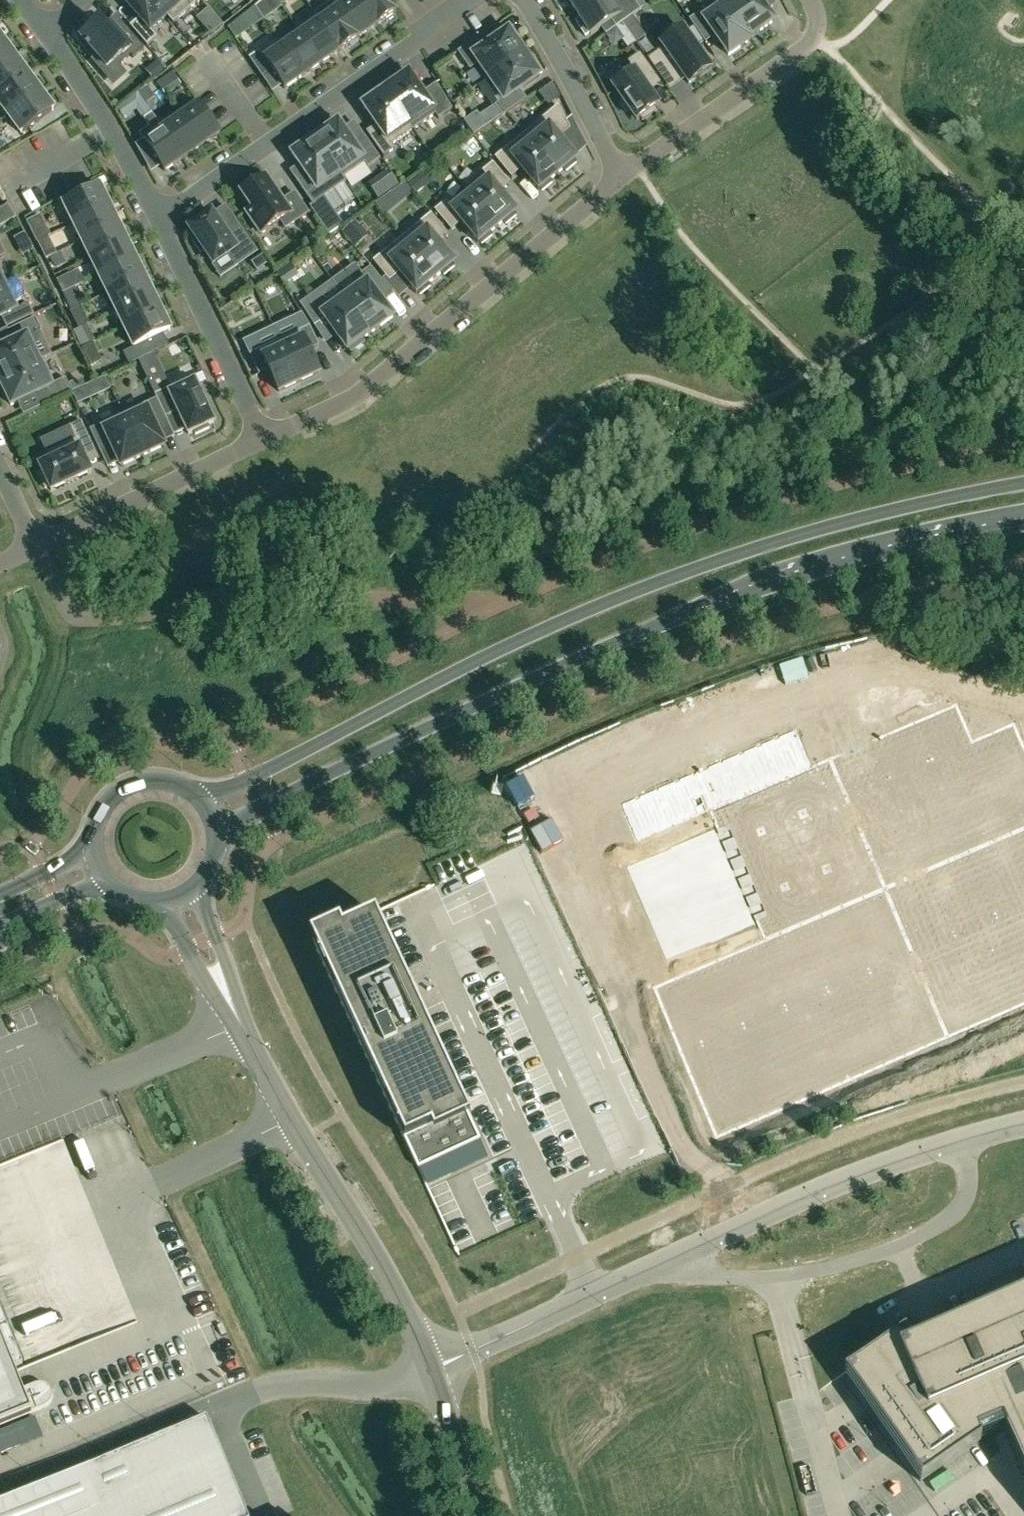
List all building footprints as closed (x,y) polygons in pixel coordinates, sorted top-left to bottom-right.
[(154,0),(123,0),(139,18),(130,26),(147,45),(156,37),(150,30),(167,15),(173,23),(174,22),(154,0)] [(174,22),(199,0),(154,0),(174,22)] [(334,5),(358,38),(377,25),(359,0),(341,0),(334,5)] [(377,25),(396,12),(388,0),(359,0),(377,25)] [(576,12),(596,0),(569,0),(576,12)] [(611,21),(615,27),(622,23),(640,10),(634,0),(626,0),(623,2),(622,0),(596,0),(576,12),(590,34),(611,21)] [(750,40),(751,40),(749,38),(750,37),(724,0),(722,2),(702,16),(700,12),(689,20),(705,43),(715,36),(729,55),(750,40)] [(750,37),(774,21),(767,11),(776,4),(774,0),(724,0),(750,37)] [(339,51),(358,38),(334,5),(332,1),(314,13),(317,17),(316,17),(339,51)] [(316,17),(298,30),(321,63),(339,51),(316,17)] [(119,68),(127,61),(135,70),(151,56),(119,20),(104,33),(96,24),(89,30),(87,27),(74,38),(93,59),(89,63),(99,75),(114,62),(119,68)] [(628,48),(636,42),(622,23),(615,27),(623,39),(622,39),(628,48)] [(661,44),(663,47),(647,58),(666,85),(682,73),(688,83),(711,68),(683,28),(661,44)] [(512,29),(509,31),(508,30),(488,44),(482,34),(457,52),(470,69),(478,63),(487,77),(488,78),(524,53),(518,44),(521,42),(512,29)] [(298,30),(280,42),(303,76),(305,74),(310,71),(321,63),(298,30)] [(2,39),(0,40),(0,67),(14,56),(2,39)] [(280,42),(262,55),(259,51),(249,58),(264,79),(273,72),(284,88),(303,76),(280,42)] [(540,76),(539,74),(542,72),(533,59),(530,61),(524,53),(488,78),(487,77),(483,80),(499,102),(494,105),(502,116),(526,99),(520,89),(540,76)] [(628,62),(629,64),(608,79),(622,99),(618,102),(626,112),(629,110),(636,120),(640,117),(643,120),(657,110),(654,107),(658,104),(649,91),(644,83),(655,75),(640,53),(628,62)] [(27,74),(14,56),(0,67),(0,94),(27,74)] [(392,80),(394,83),(385,89),(413,129),(435,114),(438,118),(452,109),(436,83),(422,93),(409,73),(407,74),(405,71),(392,80)] [(165,93),(180,83),(173,72),(157,83),(165,93)] [(27,74),(0,94),(0,104),(8,115),(40,91),(27,74)] [(553,83),(538,94),(548,106),(560,97),(553,83)] [(146,87),(137,94),(145,104),(146,105),(155,98),(146,87)] [(361,101),(364,104),(363,105),(376,124),(366,131),(383,156),(394,149),(391,144),(413,129),(385,89),(377,95),(375,92),(361,101)] [(8,115),(21,133),(53,110),(40,91),(8,115)] [(145,104),(137,110),(143,119),(152,113),(146,105),(145,104)] [(199,104),(181,117),(201,146),(219,133),(199,104)] [(577,163),(574,160),(576,158),(559,138),(570,129),(558,105),(524,133),(557,174),(564,168),(566,171),(577,163)] [(478,112),(465,121),(474,134),(487,126),(480,115),(478,112)] [(183,158),(162,129),(163,129),(152,113),(143,119),(149,127),(139,134),(164,171),(183,158)] [(183,158),(201,146),(181,117),(163,129),(162,129),(183,158)] [(334,119),(321,128),(324,132),(315,138),(345,182),(346,181),(343,177),(365,163),(368,167),(380,159),(363,134),(352,142),(338,122),(337,123),(334,119)] [(524,133),(495,157),(511,177),(521,169),(538,190),(540,188),(542,191),(552,182),(550,180),(557,174),(524,133)] [(292,154),(302,168),(292,175),(312,204),(324,197),(345,182),(315,138),(292,154)] [(482,171),(485,175),(467,190),(497,227),(504,221),(506,224),(516,215),(514,213),(516,211),(499,191),(509,182),(492,163),(482,171)] [(285,227),(308,212),(294,193),(283,200),(265,175),(255,182),(253,178),(239,188),(242,191),(241,192),(252,207),(246,211),(261,233),(280,220),(285,227)] [(63,203),(73,224),(109,206),(99,186),(63,203)] [(448,205),(445,202),(435,210),(451,230),(461,222),(478,243),(479,241),(482,244),(492,235),(490,232),(497,227),(467,190),(448,205)] [(312,204),(310,206),(329,234),(343,225),(324,197),(312,204)] [(118,223),(109,206),(73,224),(82,241),(118,223)] [(213,264),(228,254),(235,265),(255,251),(237,225),(228,231),(224,230),(214,216),(211,212),(188,228),(195,238),(192,240),(200,253),(204,250),(213,264)] [(442,272),(444,275),(455,266),(452,263),(454,262),(437,241),(447,233),(431,213),(402,237),(435,278),(442,272)] [(37,244),(48,239),(51,238),(40,217),(26,223),(37,244)] [(126,240),(118,223),(82,241),(90,258),(126,240)] [(24,234),(14,239),(22,256),(32,251),(24,234)] [(389,281),(399,273),(416,293),(418,292),(420,295),(431,286),(428,283),(435,278),(402,237),(373,261),(389,281)] [(48,239),(37,244),(45,261),(56,256),(48,239)] [(134,258),(126,240),(90,258),(99,275),(134,258)] [(262,253),(251,261),(256,269),(268,261),(262,253)] [(99,275),(107,293),(143,275),(134,258),(99,275)] [(283,282),(297,273),(290,263),(277,272),(283,282)] [(371,266),(360,274),(363,278),(342,293),(341,294),(370,333),(393,317),(382,302),(379,298),(390,290),(371,266)] [(67,275),(56,280),(62,293),(73,287),(67,275)] [(107,293),(116,310),(151,292),(143,275),(107,293)] [(2,317),(7,328),(34,314),(28,303),(19,308),(6,283),(0,286),(0,318),(2,317)] [(116,310),(124,327),(160,309),(151,292),(116,310)] [(333,330),(347,350),(370,333),(341,294),(342,293),(341,292),(341,293),(319,308),(315,303),(304,310),(322,338),(333,330)] [(125,328),(134,347),(123,353),(129,364),(151,354),(145,342),(170,330),(161,311),(125,328)] [(38,360),(27,336),(39,330),(33,318),(6,331),(12,342),(0,348),(0,379),(39,360),(38,360)] [(309,325),(279,340),(299,382),(319,372),(309,350),(319,346),(309,325)] [(93,344),(96,343),(87,326),(74,332),(82,347),(83,349),(93,344)] [(299,382),(279,340),(249,354),(259,374),(269,370),(279,391),(299,382)] [(38,360),(39,360),(0,379),(0,382),(11,405),(37,392),(43,405),(72,391),(65,377),(54,383),(42,358),(38,360)] [(165,417),(178,411),(188,434),(194,431),(195,434),(210,428),(208,425),(214,422),(192,377),(155,394),(165,417)] [(72,391),(78,403),(89,398),(83,385),(72,391)] [(123,413),(143,455),(164,445),(155,427),(167,422),(156,398),(123,413)] [(111,446),(121,466),(143,455),(123,413),(90,429),(100,451),(111,446)] [(81,420),(69,426),(75,438),(46,451),(50,460),(40,465),(42,471),(38,473),(45,488),(50,486),(50,488),(51,490),(53,489),(89,472),(91,472),(90,470),(79,446),(91,440),(81,420)] [(581,819),(582,820),(603,811),(619,849),(620,850),(680,824),(679,823),(690,818),(745,946),(652,985),(716,1135),(1023,1003),(1023,744),(1014,721),(972,739),(957,702),(811,764),(806,754),(807,753),(796,726),(602,810),(581,819)] [(339,921),(310,934),(418,1168),(480,1140),(375,912),(342,927),(339,921)] [(359,1179),(349,1164),(343,1168),(353,1183),(359,1179)] [(313,1189),(308,1193),(317,1208),(323,1204),(313,1189)] [(920,1481),(981,1440),(980,1439),(1004,1429),(1023,1474),(1023,1291),(954,1322),(917,1338),(912,1340),(905,1331),(906,1331),(905,1329),(844,1370),(845,1371),(845,1372),(846,1372),(920,1479),(919,1479),(920,1481)] [(45,1406),(45,1407),(49,1404),(52,1400),(53,1395),(52,1390),(49,1386),(45,1383),(40,1382),(36,1383),(22,1389),(16,1373),(13,1366),(22,1362),(21,1358),(0,1308),(0,1425),(45,1406)] [(217,1444),(206,1417),(0,1504),(0,1515),(248,1515),(217,1444)]
